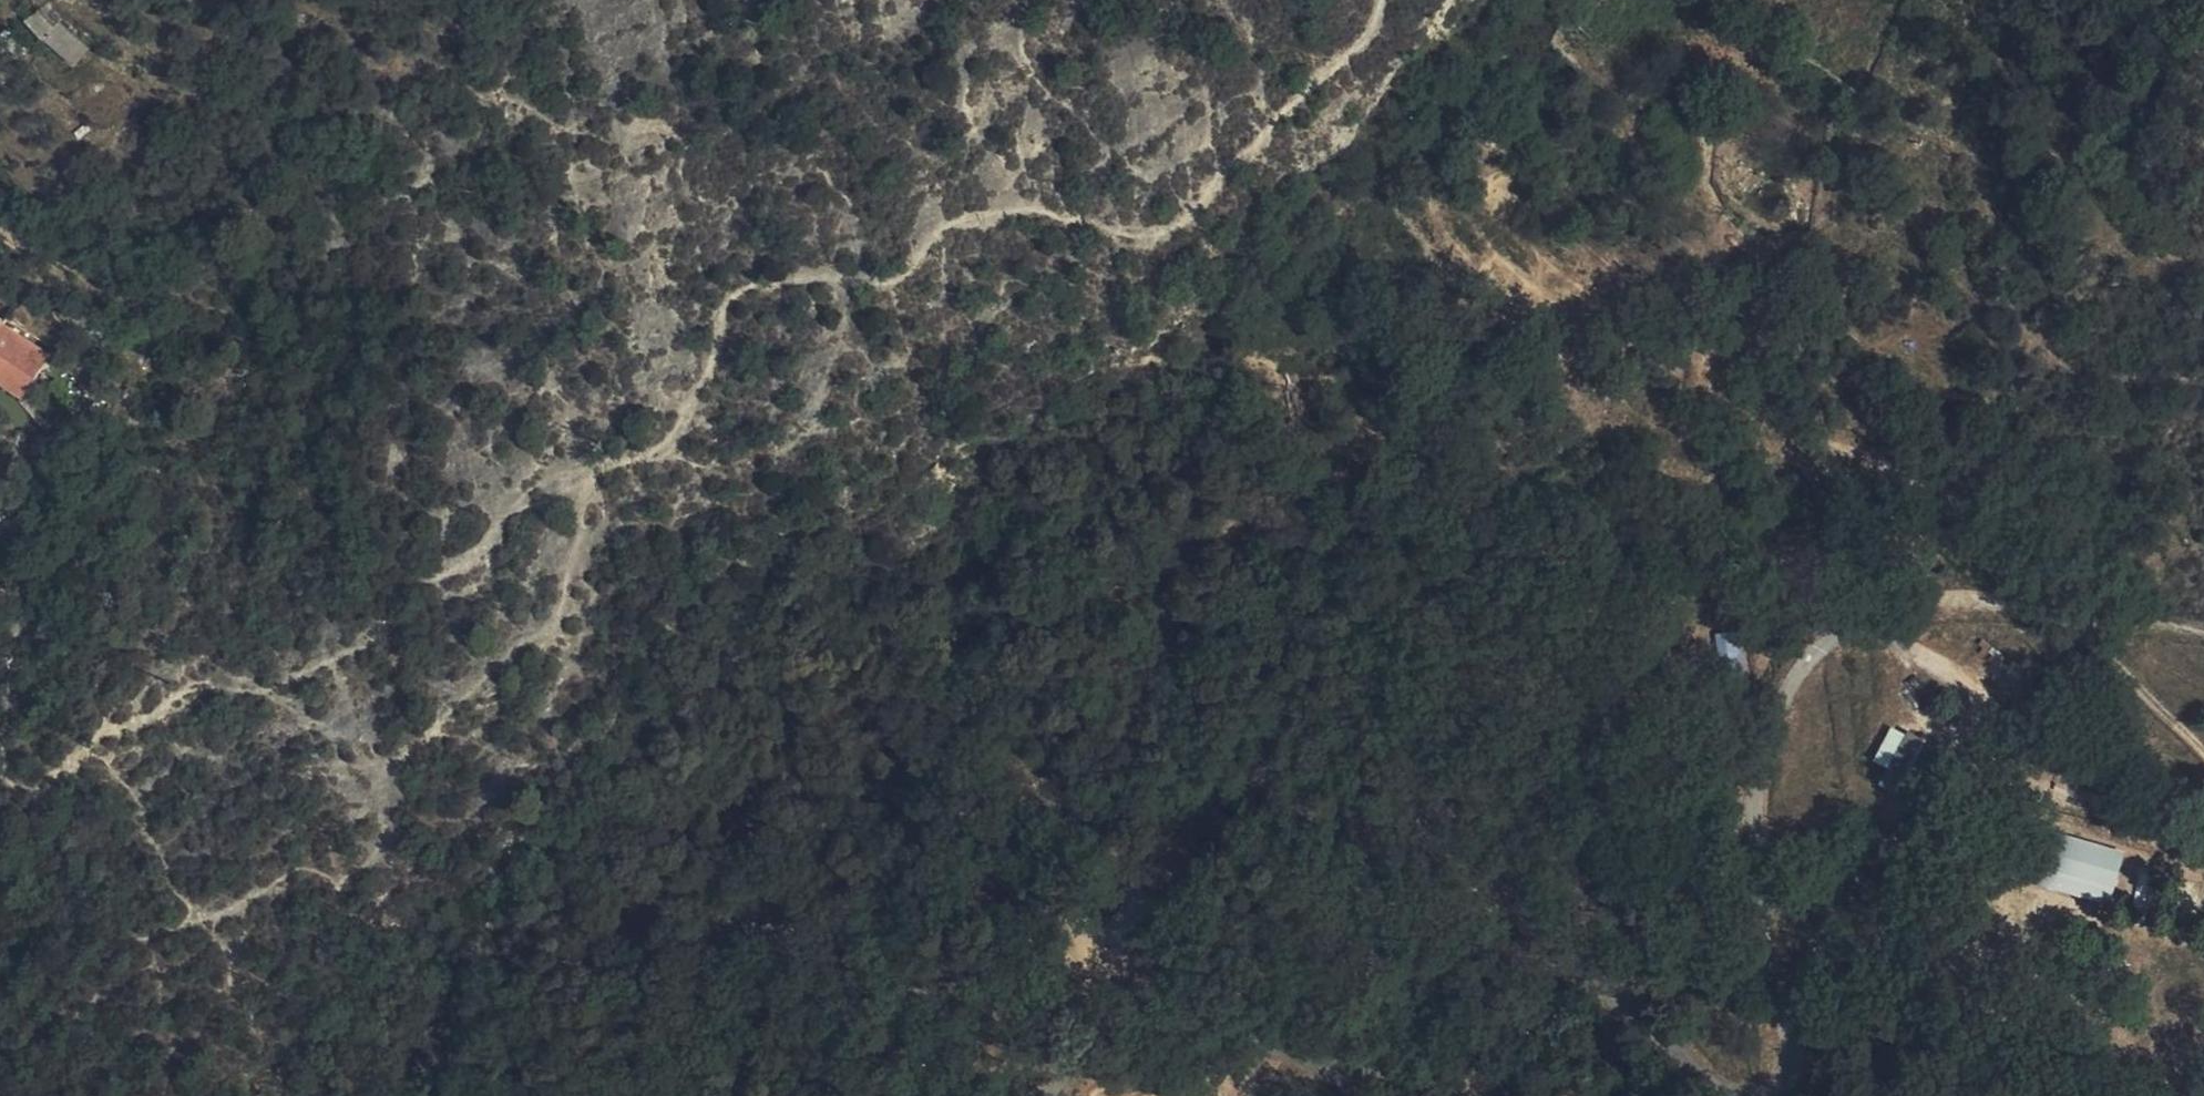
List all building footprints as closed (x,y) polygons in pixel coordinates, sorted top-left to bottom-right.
[(57,23),(60,18),(48,2),(37,9),(52,27),(43,38),(73,64),(86,48),(57,23)] [(52,27),(37,9),(24,22),(41,40),(43,38),(52,27)] [(12,32),(5,27),(0,33),(0,43),(3,46),(12,32)] [(22,41),(12,32),(3,46),(12,53),(22,41)] [(50,357),(0,324),(0,381),(24,397),(50,357)] [(1745,677),(1736,629),(1709,635),(1717,682),(1745,677)] [(1937,748),(1910,733),(1883,784),(1910,799),(1937,748)] [(2117,875),(2034,852),(2027,880),(2109,903),(2117,875)]
